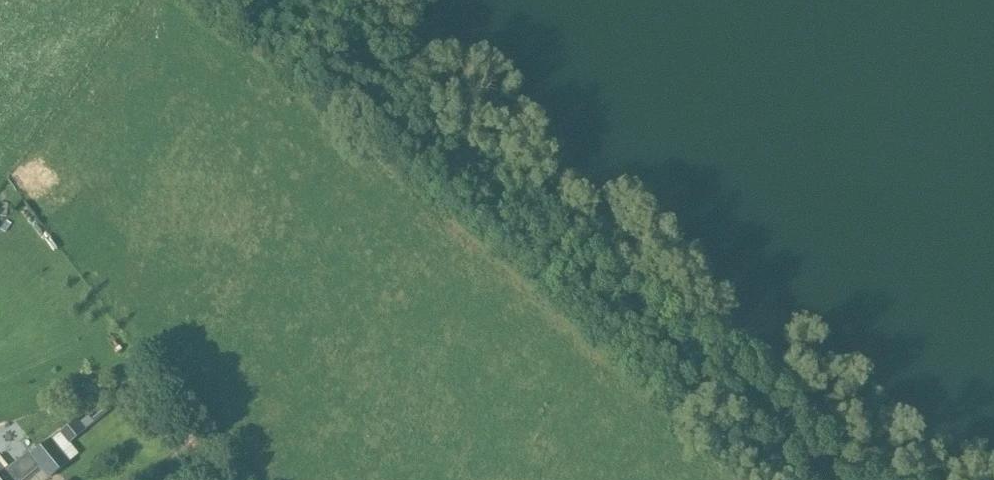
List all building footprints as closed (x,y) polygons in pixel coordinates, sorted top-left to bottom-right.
[(70,441),(85,428),(77,419),(62,432),(70,441)] [(41,465),(61,448),(52,439),(32,455),(41,465)] [(71,460),(61,448),(41,465),(51,477),(71,460)]
